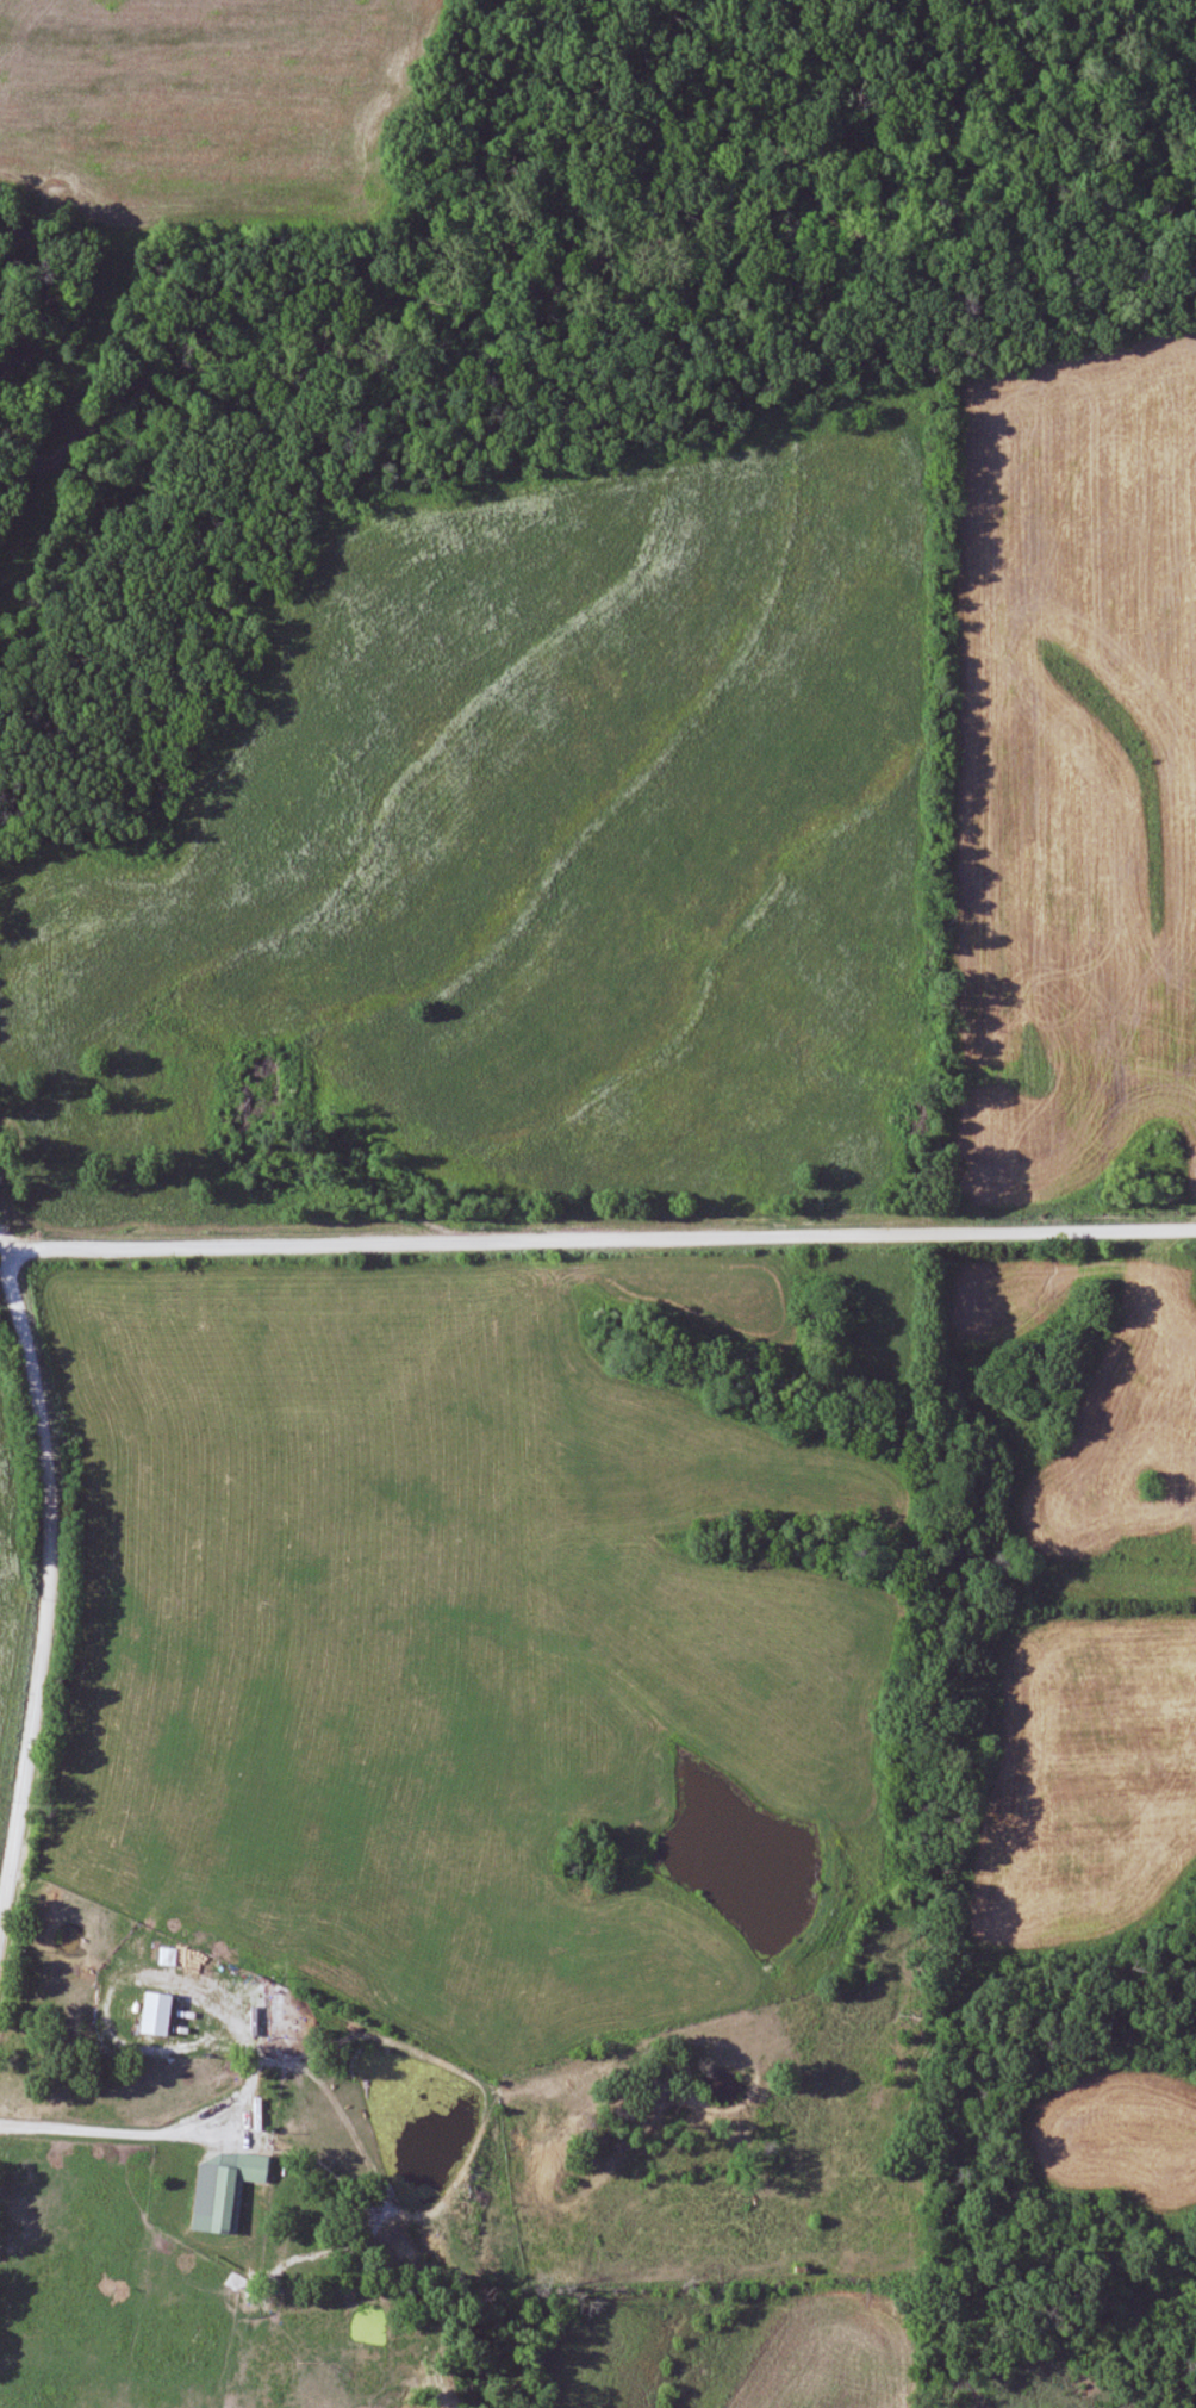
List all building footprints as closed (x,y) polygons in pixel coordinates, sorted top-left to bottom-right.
[(177,1949),(162,1949),(162,1966),(177,1966),(177,1949)] [(140,2035),(168,2038),(172,1995),(144,1992),(140,2035)] [(243,2182),(267,2184),(269,2157),(200,2152),(193,2232),(238,2236),(243,2182)]
